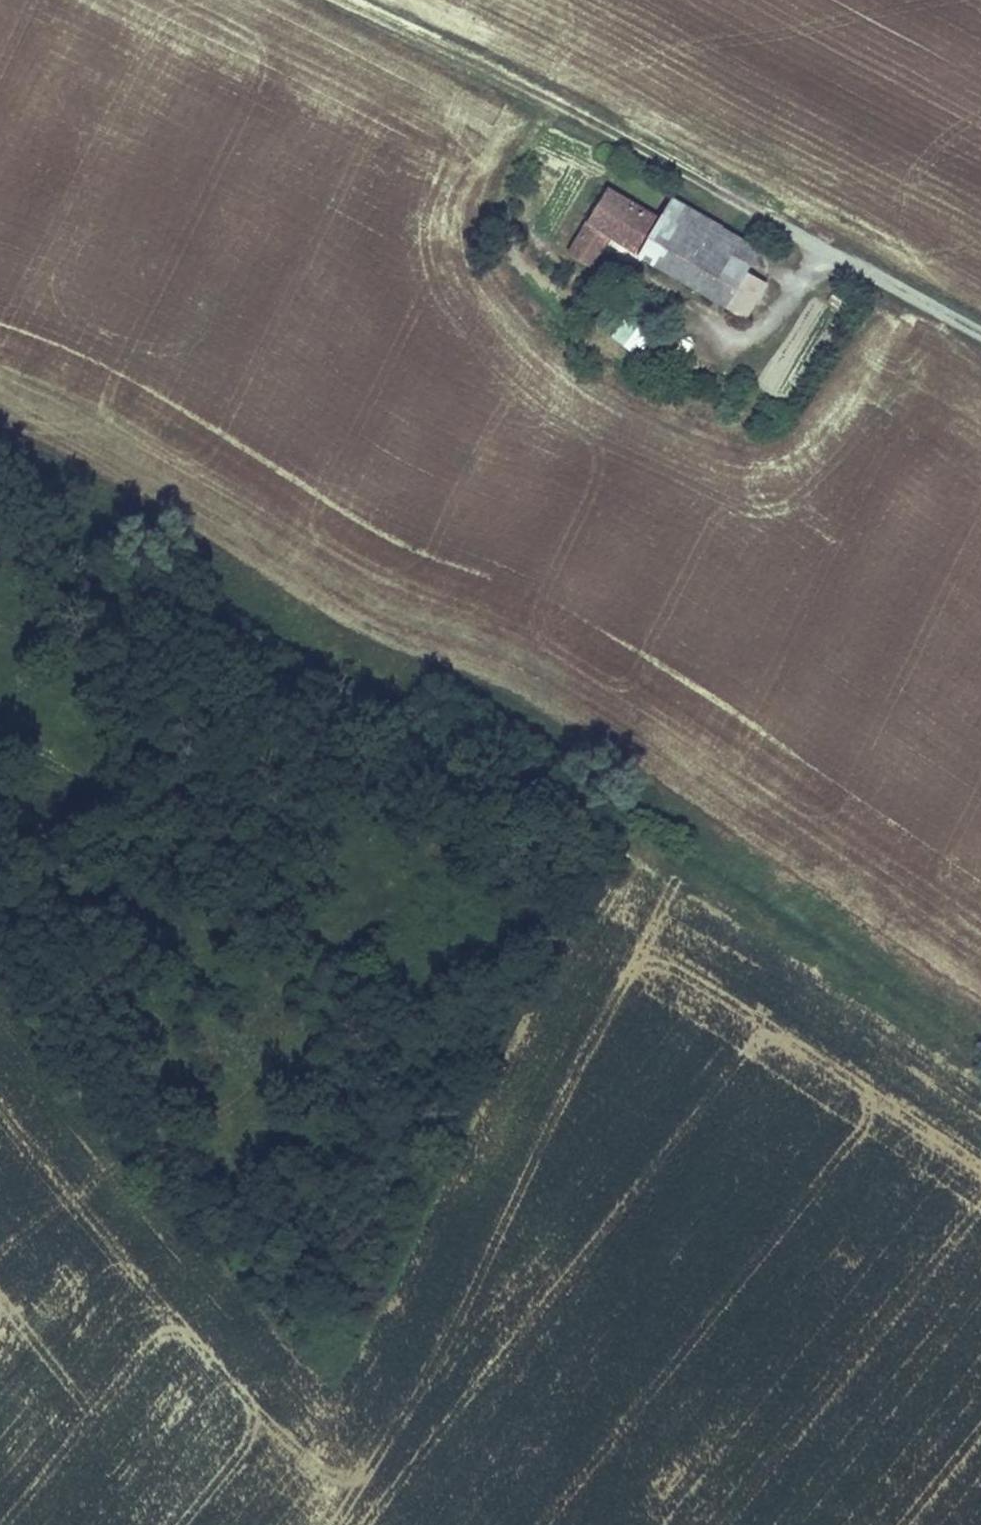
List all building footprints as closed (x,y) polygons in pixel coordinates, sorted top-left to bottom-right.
[(614,239),(714,292),(738,253),(753,262),(763,244),(673,196),(663,216),(610,189),(572,250),(598,265),(614,239)] [(738,253),(714,292),(747,311),(770,273),(753,262),(738,253)] [(621,319),(612,344),(642,354),(651,330),(621,319)]
